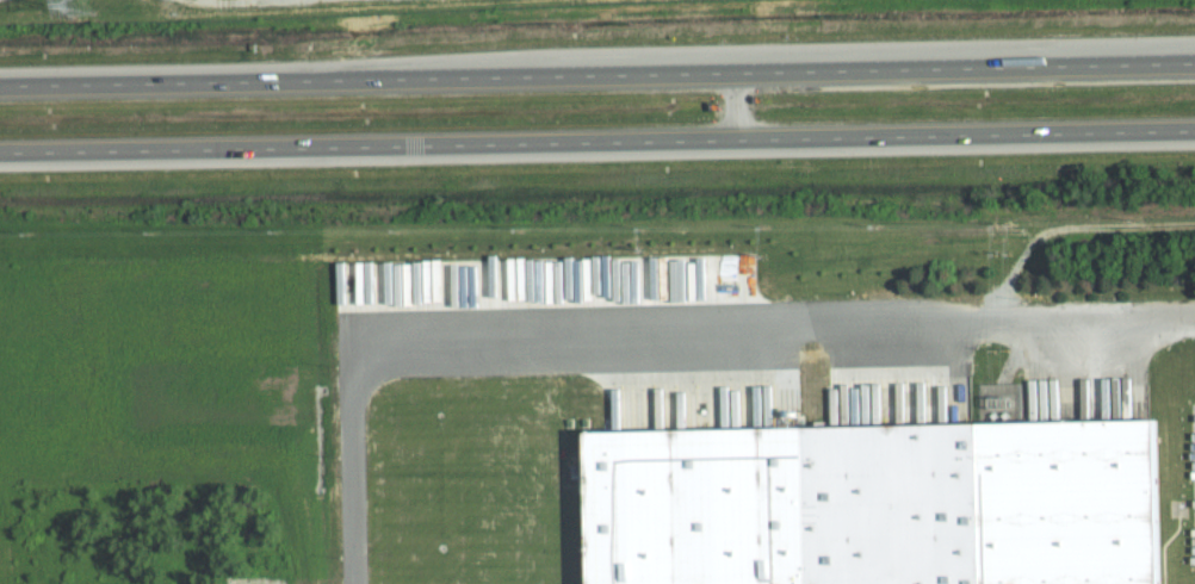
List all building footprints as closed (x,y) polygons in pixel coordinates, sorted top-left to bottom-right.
[(810,583),(1162,583),(1158,420),(807,428),(810,583)]
